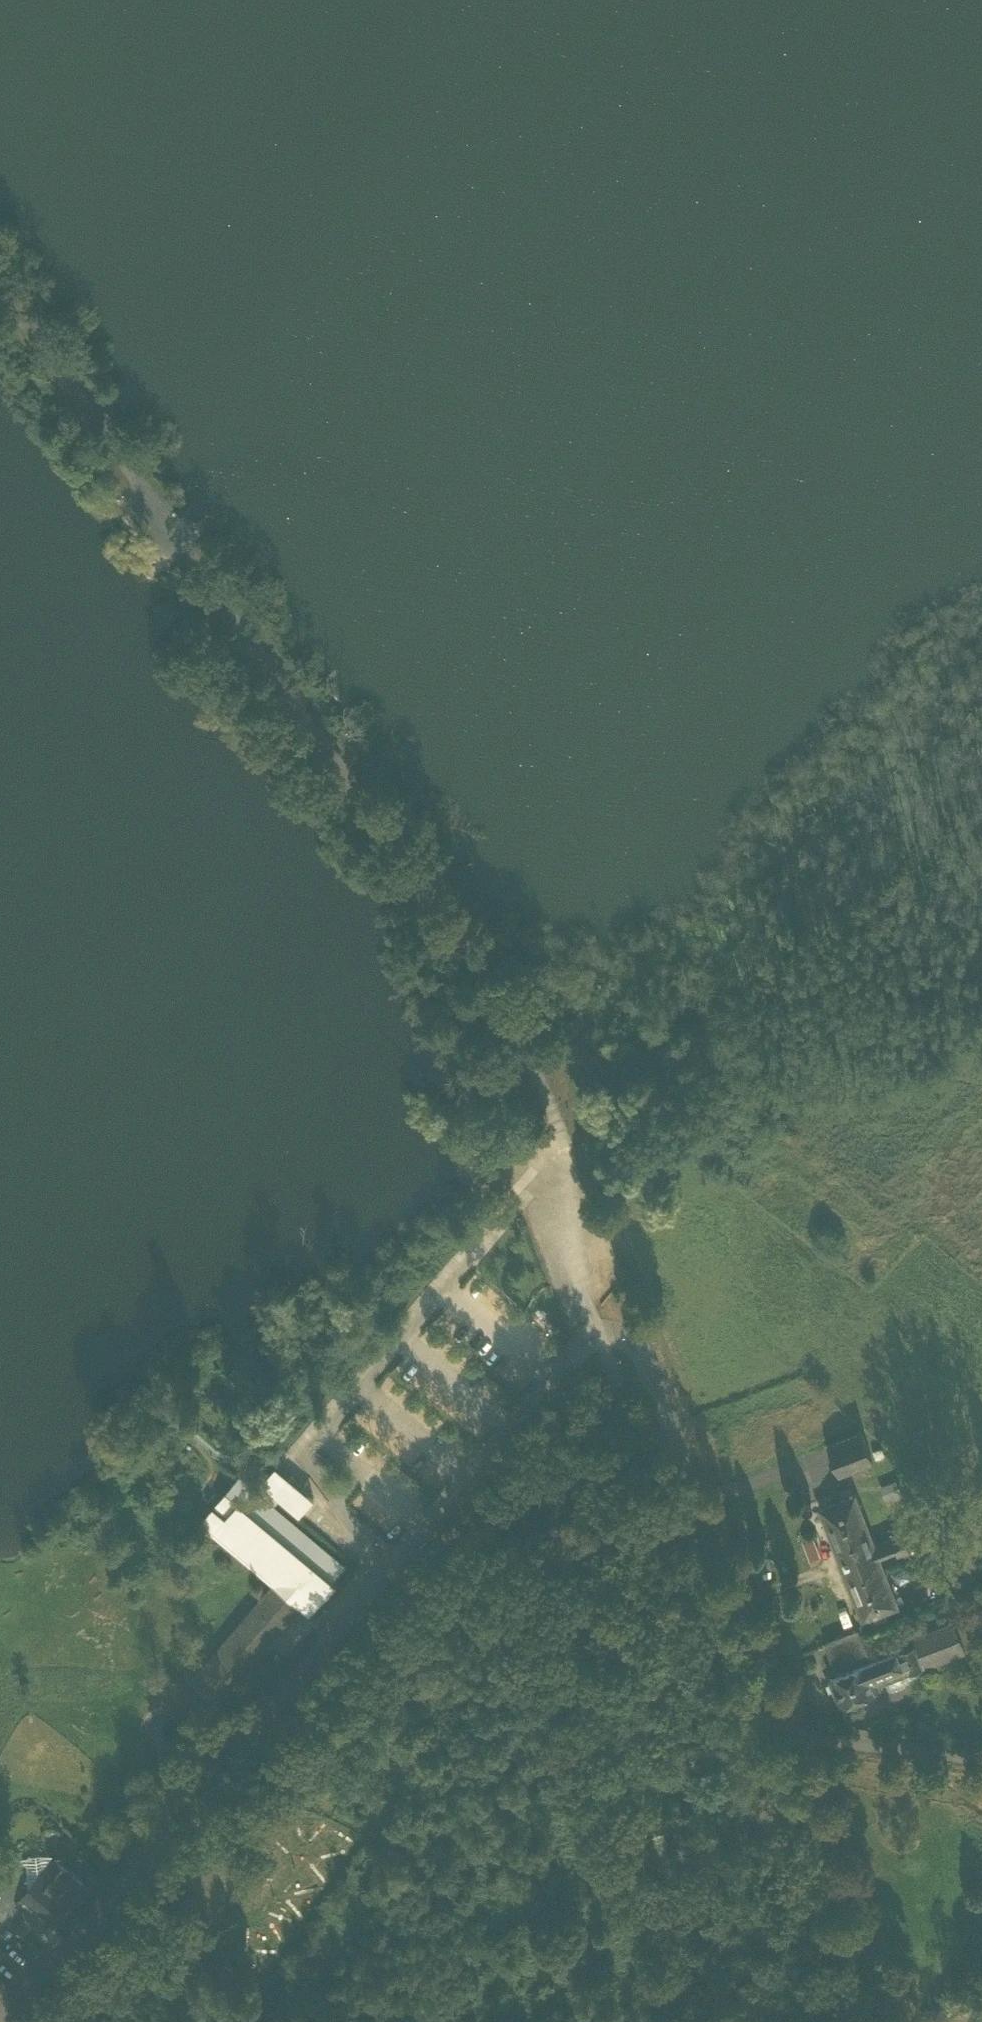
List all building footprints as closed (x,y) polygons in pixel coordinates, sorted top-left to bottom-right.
[(827,1445),(838,1475),(872,1461),(861,1432),(827,1445)] [(261,1482),(256,1489),(274,1504),(280,1498),(300,1515),(314,1498),(296,1482),(275,1464),(265,1477),(261,1482)] [(235,1479),(212,1506),(224,1516),(211,1532),(279,1589),(309,1615),(337,1583),(333,1580),(346,1565),(274,1504),(256,1489),(239,1475),(235,1479)] [(898,1607),(879,1556),(874,1545),(855,1494),(819,1508),(863,1621),(898,1607)] [(199,1521),(211,1532),(224,1516),(212,1506),(199,1521)] [(902,1534),(874,1545),(879,1556),(895,1550),(897,1555),(909,1551),(902,1534)] [(301,1609),(272,1584),(200,1668),(207,1673),(269,1600),(282,1610),(271,1623),(281,1632),(301,1609)] [(189,1681),(218,1705),(220,1704),(261,1656),(258,1653),(267,1642),(270,1645),(281,1632),(271,1623),(282,1610),(269,1600),(207,1673),(200,1668),(189,1681)] [(925,1667),(965,1651),(958,1635),(954,1623),(914,1638),(916,1645),(917,1647),(925,1667)] [(975,1629),(958,1635),(965,1651),(978,1646),(975,1629)] [(825,1644),(833,1665),(844,1661),(845,1664),(868,1655),(858,1631),(825,1644)] [(261,1656),(270,1645),(267,1642),(258,1653),(261,1656)] [(908,1648),(896,1653),(902,1667),(883,1675),(886,1682),(925,1667),(917,1647),(909,1650),(908,1648)] [(869,1680),(883,1675),(902,1667),(896,1653),(830,1678),(840,1705),(874,1692),(869,1680)] [(879,1685),(886,1682),(883,1675),(869,1680),(874,1692),(881,1689),(879,1685)] [(39,1916),(45,1920),(55,1908),(54,1907),(56,1905),(61,1904),(64,1907),(84,1882),(78,1877),(77,1874),(75,1875),(73,1873),(72,1870),(70,1871),(58,1861),(51,1861),(44,1870),(41,1868),(29,1869),(28,1865),(23,1861),(4,1862),(6,1880),(3,1884),(21,1898),(20,1899),(39,1916)] [(0,1881),(0,1923),(4,1919),(20,1899),(21,1898),(3,1884),(0,1881)] [(4,1919),(23,1935),(39,1916),(20,1899),(4,1919)]
